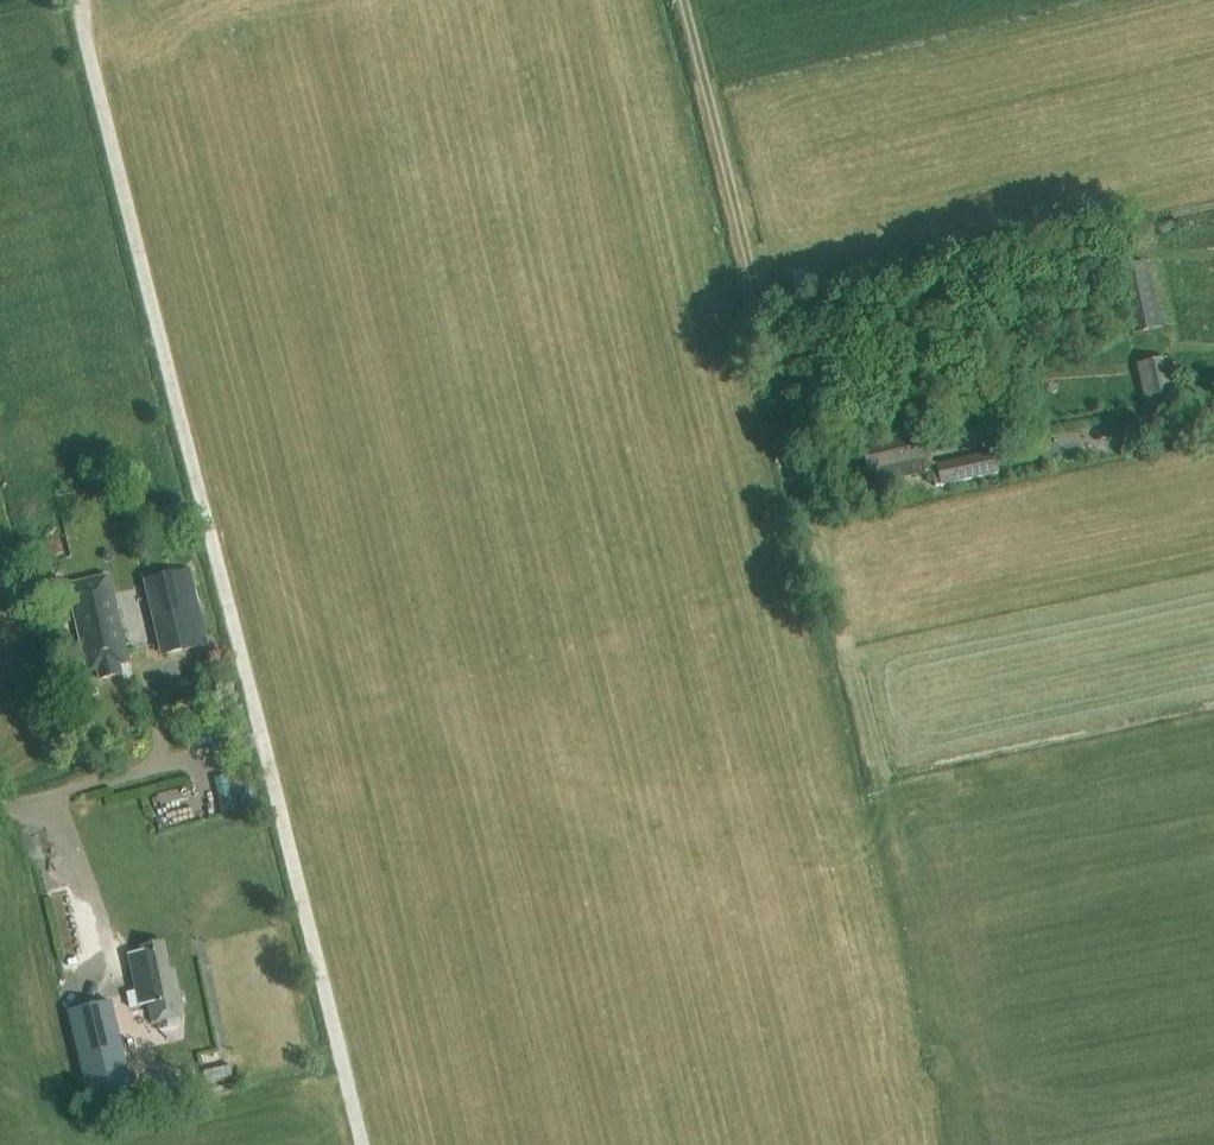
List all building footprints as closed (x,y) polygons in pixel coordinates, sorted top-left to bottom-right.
[(1118,268),(1131,333),(1160,327),(1147,262),(1118,268)] [(1137,363),(1147,412),(1177,405),(1167,357),(1137,363)] [(942,486),(998,474),(994,452),(937,464),(927,460),(922,433),(864,445),(869,472),(873,471),(876,484),(926,473),(925,470),(939,476),(942,486)] [(191,570),(144,581),(161,656),(208,645),(191,570)] [(104,580),(70,587),(84,652),(89,671),(95,669),(97,677),(122,671),(121,666),(129,664),(124,643),(118,644),(104,580)] [(131,1008),(140,1006),(148,1004),(151,1021),(184,1015),(175,968),(170,969),(164,941),(138,947),(139,952),(129,954),(137,991),(128,992),(131,1008)] [(112,1001),(70,1011),(92,1103),(133,1093),(112,1001)] [(211,1079),(235,1074),(233,1064),(209,1068),(211,1079)]
